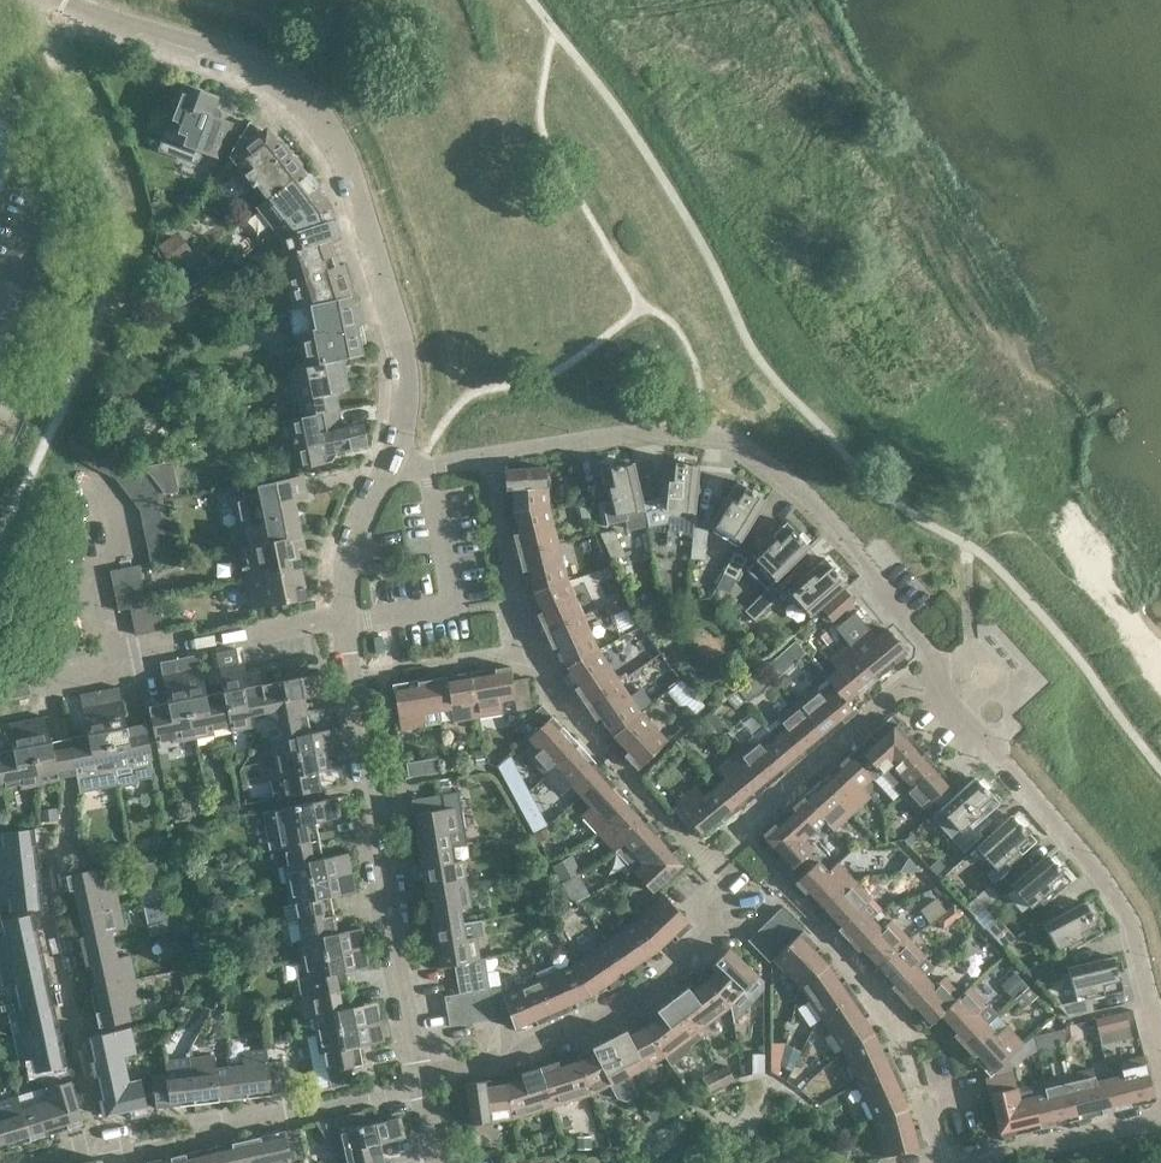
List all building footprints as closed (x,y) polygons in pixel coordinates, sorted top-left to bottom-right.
[(220,159),(233,126),(210,117),(214,109),(215,110),(219,100),(183,86),(167,128),(168,129),(160,148),(199,164),(203,153),(220,159)] [(7,179),(6,179),(21,155),(11,149),(21,134),(1,121),(0,120),(0,191),(7,179)] [(268,202),(306,175),(282,145),(277,146),(269,135),(252,126),(234,158),(245,172),(238,177),(250,193),(258,188),(268,202)] [(306,175),(268,202),(261,208),(285,240),(287,248),(267,254),(269,262),(331,243),(336,241),(331,224),(335,223),(329,203),(306,175)] [(179,232),(159,246),(174,267),(194,253),(179,232)] [(269,262),(275,278),(286,274),(292,295),(301,292),(306,306),(288,309),(289,312),(296,310),(352,298),(355,298),(346,266),(338,268),(331,243),(269,262)] [(352,298),(296,310),(307,368),(344,361),(364,357),(352,298)] [(344,361),(307,368),(289,371),(295,403),(300,402),(303,419),(340,411),(340,410),(341,410),(338,394),(350,392),(344,361)] [(340,411),(303,419),(290,421),(300,470),(331,464),(329,455),(369,447),(365,425),(344,429),(340,411)] [(80,459),(93,466),(105,440),(92,434),(80,459)] [(93,466),(104,471),(117,447),(105,440),(93,466)] [(136,456),(117,447),(104,471),(115,476),(116,478),(136,456)] [(116,478),(125,489),(148,471),(136,456),(116,478)] [(171,461),(146,468),(166,493),(177,491),(171,461)] [(661,497),(643,501),(648,523),(649,528),(670,523),(668,516),(694,518),(698,465),(685,464),(685,463),(664,461),(661,497)] [(648,523),(643,501),(634,464),(621,467),(621,465),(600,470),(608,502),(599,504),(604,526),(628,520),(630,528),(648,523)] [(549,507),(547,467),(505,469),(506,482),(513,482),(515,508),(549,507)] [(156,482),(148,471),(125,489),(132,499),(156,482)] [(254,547),(295,539),(295,538),(301,537),(294,500),(306,498),(302,480),(258,488),(260,495),(235,500),(240,526),(249,525),(254,547)] [(711,521),(713,529),(738,545),(766,502),(755,494),(756,493),(737,481),(711,521)] [(168,496),(156,482),(132,499),(141,511),(168,500),(168,496)] [(141,511),(144,524),(172,519),(168,500),(141,511)] [(549,507),(515,508),(522,542),(516,544),(518,554),(558,544),(549,507)] [(174,532),(172,519),(144,524),(146,537),(174,532)] [(748,571),(767,590),(809,549),(800,539),(802,538),(787,523),(759,550),(764,555),(756,562),(757,563),(748,571)] [(693,527),(691,558),(705,559),(707,528),(693,527)] [(600,534),(613,562),(626,556),(614,529),(606,531),(600,534)] [(146,537),(149,550),(177,545),(174,532),(146,537)] [(295,539),(254,547),(241,549),(244,567),(242,568),(242,571),(245,571),(247,579),(301,569),(295,539)] [(558,544),(518,554),(521,565),(528,563),(535,595),(567,581),(558,544)] [(180,558),(177,545),(149,550),(151,563),(180,558)] [(746,559),(735,552),(734,552),(723,573),(735,579),(746,559)] [(811,618),(845,586),(837,577),(839,575),(823,559),(796,584),(799,588),(790,596),(811,618)] [(111,571),(113,585),(144,579),(141,565),(111,571)] [(301,569),(247,579),(253,609),(306,599),(301,569)] [(144,579),(113,585),(116,599),(146,593),(144,579)] [(544,632),(582,616),(567,581),(535,595),(547,620),(541,623),(544,632)] [(606,585),(579,593),(584,609),(611,601),(606,585)] [(767,590),(744,612),(754,622),(776,600),(767,590)] [(823,610),(824,611),(833,621),(854,601),(844,591),(823,610)] [(118,611),(131,609),(149,605),(146,593),(116,599),(118,611)] [(131,609),(134,622),(162,616),(159,602),(149,605),(131,609)] [(164,629),(162,616),(134,622),(136,634),(164,629)] [(568,670),(598,651),(582,616),(544,632),(549,644),(556,641),(568,670)] [(866,630),(847,646),(871,676),(890,661),(894,666),(906,655),(885,629),(873,639),(866,630)] [(833,689),(846,705),(857,696),(853,691),(871,676),(847,646),(828,661),(835,671),(824,680),(825,681),(833,689)] [(598,651),(568,670),(584,693),(578,698),(583,706),(619,683),(598,651)] [(200,656),(180,659),(195,740),(215,736),(214,731),(231,728),(224,692),(207,695),(200,656)] [(150,707),(157,743),(176,739),(177,744),(195,740),(180,659),(161,663),(169,703),(150,707)] [(219,667),(224,692),(231,728),(232,733),(254,729),(252,716),(266,713),(261,685),(244,688),(239,663),(219,667)] [(27,681),(25,667),(0,672),(0,686),(27,681)] [(478,717),(488,715),(503,714),(501,701),(515,699),(516,711),(532,708),(528,678),(512,680),(511,667),(496,669),(497,674),(473,678),(478,717)] [(269,713),(281,721),(308,715),(304,696),(330,691),(327,672),(261,685),(266,713),(269,713)] [(448,677),(433,679),(438,710),(451,708),(453,720),(478,717),(473,678),(449,681),(448,677)] [(425,712),(438,710),(433,679),(418,681),(419,687),(396,690),(401,729),(427,726),(425,712)] [(689,690),(680,679),(666,691),(670,696),(681,697),(689,690)] [(27,681),(0,686),(0,690),(2,699),(30,694),(27,681)] [(825,681),(794,705),(820,737),(840,721),(843,725),(855,716),(846,705),(833,689),(825,681)] [(619,683),(583,706),(588,714),(595,711),(615,739),(640,714),(619,683)] [(128,727),(125,716),(120,687),(100,691),(119,784),(119,787),(139,783),(138,779),(155,776),(151,758),(154,757),(148,724),(128,727)] [(70,738),(77,772),(81,791),(119,784),(100,691),(81,695),(89,734),(70,738)] [(794,766),(812,751),(808,747),(820,737),(794,705),(765,730),(794,766)] [(528,759),(544,777),(574,751),(557,732),(561,729),(541,707),(518,728),(538,750),(528,759)] [(640,714),(615,739),(632,757),(627,763),(637,772),(666,740),(640,714)] [(311,733),(308,715),(281,721),(285,739),(273,741),(277,760),(340,748),(336,728),(311,733)] [(720,719),(716,715),(708,721),(716,731),(719,728),(720,719)] [(48,717),(29,721),(28,721),(41,785),(60,781),(59,776),(67,774),(77,772),(70,738),(61,740),(53,741),(48,717)] [(41,785),(28,721),(10,724),(14,748),(0,751),(0,776),(2,787),(20,783),(21,788),(41,785)] [(891,765),(901,776),(917,762),(907,751),(915,745),(897,725),(894,727),(888,721),(858,748),(881,774),(891,765)] [(765,730),(735,754),(760,785),(773,775),(777,779),(794,766),(765,730)] [(654,788),(687,755),(676,744),(643,777),(646,781),(654,788)] [(910,786),(900,794),(917,813),(946,786),(931,770),(935,766),(915,745),(907,751),(917,762),(901,776),(910,786)] [(323,790),(319,771),(344,766),(340,748),(277,760),(281,779),(272,781),(275,799),(323,790)] [(571,786),(580,796),(604,775),(594,764),(589,768),(574,751),(544,777),(561,795),(571,786)] [(723,780),(712,788),(733,814),(745,805),(742,800),(760,785),(735,754),(716,770),(723,780)] [(871,778),(851,754),(837,766),(841,770),(825,785),(851,814),(869,797),(860,787),(871,778)] [(406,764),(409,779),(439,773),(437,759),(406,764)] [(476,770),(485,769),(484,760),(474,761),(476,770)] [(581,816),(598,835),(626,808),(610,790),(614,787),(604,775),(580,796),(591,808),(581,816)] [(974,832),(972,830),(999,803),(973,777),(939,811),(960,832),(948,843),(955,851),(936,869),(943,876),(965,857),(957,849),(974,832)] [(804,797),(779,817),(787,826),(799,817),(812,832),(824,822),(833,831),(851,814),(825,785),(807,802),(804,797)] [(722,824),(733,814),(712,788),(701,797),(694,789),(675,804),(700,835),(719,820),(722,824)] [(412,797),(415,815),(421,854),(452,849),(468,846),(459,790),(412,797)] [(272,850),(285,848),(320,841),(316,822),(323,821),(342,817),(338,798),(264,813),(272,850)] [(665,843),(655,832),(646,822),(641,826),(626,808),(598,835),(615,854),(616,853),(626,845),(634,854),(649,841),(658,851),(665,843)] [(976,847),(995,868),(985,877),(990,883),(969,903),(978,912),(998,892),(991,884),(1010,867),(1007,864),(1033,840),(1010,816),(976,847)] [(761,833),(778,854),(791,868),(785,875),(793,883),(817,861),(827,872),(837,862),(842,858),(830,845),(815,859),(809,853),(812,850),(803,841),(812,832),(799,817),(787,826),(779,817),(761,833)] [(33,868),(31,845),(36,844),(34,829),(2,832),(4,847),(0,847),(0,872),(33,868)] [(915,833),(907,840),(913,847),(921,840),(915,833)] [(323,858),(320,841),(285,848),(289,865),(284,866),(288,886),(354,872),(350,854),(336,856),(323,858)] [(649,841),(634,854),(626,845),(616,853),(651,892),(684,863),(665,843),(658,851),(649,841)] [(89,851),(92,865),(112,861),(110,847),(89,851)] [(421,854),(422,858),(427,891),(466,884),(462,860),(454,862),(452,849),(421,854)] [(1048,852),(1010,880),(1028,904),(1036,898),(1039,902),(1069,879),(1056,863),(1055,864),(1048,852)] [(535,853),(526,858),(533,870),(542,865),(535,853)] [(791,868),(778,854),(771,860),(785,875),(791,868)] [(573,855),(551,866),(560,882),(581,871),(573,855)] [(853,880),(837,862),(827,872),(817,861),(793,883),(803,894),(807,890),(824,908),(853,880)] [(0,872),(0,897),(9,896),(11,910),(43,906),(41,891),(36,891),(33,868),(0,872)] [(98,868),(93,869),(67,875),(70,890),(75,889),(80,912),(119,903),(114,879),(101,882),(98,868)] [(532,874),(535,889),(550,886),(547,871),(532,874)] [(331,896),(343,894),(357,891),(354,872),(288,886),(292,905),(285,906),(288,924),(335,915),(331,896)] [(581,873),(564,882),(575,904),(593,894),(581,873)] [(846,940),(869,918),(860,908),(870,898),(853,880),(824,908),(841,925),(836,930),(846,940)] [(152,884),(137,887),(140,897),(154,894),(152,884)] [(466,884),(427,891),(433,929),(463,924),(461,911),(470,909),(466,884)] [(692,927),(664,897),(635,923),(659,949),(673,935),(679,941),(692,927)] [(1085,902),(1042,923),(1055,949),(1065,944),(1067,948),(1101,932),(1092,913),(1090,913),(1085,902)] [(83,951),(114,944),(112,931),(124,928),(119,903),(80,912),(85,935),(80,936),(83,951)] [(965,915),(956,906),(937,918),(944,928),(965,915)] [(801,932),(797,927),(779,909),(768,919),(790,942),(801,932)] [(37,952),(32,929),(37,928),(34,913),(2,920),(5,934),(0,935),(0,960),(37,952)] [(338,932),(335,915),(288,924),(292,942),(299,941),(303,960),(355,950),(369,947),(365,927),(338,932)] [(846,940),(855,950),(859,947),(876,965),(906,937),(888,919),(879,928),(869,918),(846,940)] [(790,942),(768,919),(758,929),(780,952),(790,942)] [(989,927),(1004,947),(1015,939),(1001,919),(989,927)] [(659,949),(635,923),(606,943),(629,979),(646,969),(641,962),(659,949)] [(433,929),(440,968),(454,966),(455,968),(479,965),(478,962),(474,937),(466,939),(463,924),(433,929)] [(773,959),(780,952),(758,929),(747,939),(769,963),(773,959)] [(825,964),(807,945),(810,942),(801,932),(790,942),(780,952),(773,959),(800,988),(825,964)] [(923,956),(906,937),(876,965),(892,981),(887,986),(899,998),(922,976),(932,966),(923,956)] [(629,979),(606,943),(576,963),(590,995),(608,983),(613,990),(620,985),(629,979)] [(96,987),(135,979),(130,954),(117,957),(114,944),(83,951),(86,965),(91,964),(96,987)] [(253,960),(275,958),(273,945),(252,947),(253,960)] [(157,974),(173,967),(165,947),(149,954),(157,974)] [(369,947),(355,950),(303,960),(306,977),(298,979),(302,998),(350,988),(346,971),(372,966),(369,947)] [(718,969),(706,982),(704,983),(728,1008),(734,1002),(740,1009),(746,1008),(752,1002),(752,996),(746,990),(757,978),(727,951),(721,960),(715,966),(718,969)] [(19,995),(50,989),(47,974),(42,975),(37,952),(0,960),(0,970),(3,985),(16,982),(19,995)] [(1049,952),(1026,966),(1036,976),(1056,966),(1049,952)] [(1085,999),(1057,1006),(1068,1018),(1091,1012),(1088,999),(1122,990),(1116,968),(1115,969),(1112,957),(1067,968),(1075,997),(1084,995),(1085,999)] [(485,961),(478,962),(479,965),(455,968),(457,981),(487,977),(485,961)] [(539,980),(555,1020),(574,1012),(570,1004),(590,995),(576,963),(571,966),(557,972),(554,967),(536,974),(539,980)] [(854,997),(848,988),(842,991),(825,964),(800,988),(805,995),(821,1019),(854,997)] [(939,1013),(959,994),(942,976),(932,986),(922,976),(899,998),(908,1008),(913,1003),(930,1022),(939,1013)] [(490,992),(487,977),(457,981),(459,996),(474,994),(490,992)] [(101,1010),(96,1011),(99,1027),(131,1020),(128,1006),(141,1003),(135,979),(96,987),(101,1010)] [(555,1020),(539,980),(504,995),(511,1018),(514,1028),(533,1020),(536,1027),(555,1020)] [(690,987),(672,1002),(695,1033),(726,1010),(728,1008),(704,983),(694,992),(690,987)] [(959,994),(939,1013),(955,1031),(952,1035),(962,1046),(994,1016),(985,1006),(967,987),(959,994)] [(350,988),(302,998),(306,1018),(314,1016),(318,1034),(384,1021),(380,1001),(354,1007),(350,988)] [(9,1011),(14,1036),(53,1028),(48,1005),(53,1003),(50,989),(19,995),(21,1009),(9,1011)] [(494,1021),(511,1018),(504,995),(502,990),(490,992),(494,1021)] [(495,1021),(494,1021),(490,992),(474,994),(476,1010),(479,1024),(495,1021)] [(445,998),(447,1014),(476,1010),(474,994),(459,996),(445,998)] [(871,1033),(855,1010),(859,1006),(854,997),(821,1019),(842,1051),(871,1033)] [(665,1056),(695,1033),(672,1002),(657,1014),(660,1018),(645,1029),(662,1058),(665,1056)] [(479,1024),(476,1010),(447,1014),(450,1028),(479,1024)] [(1126,1026),(1123,1013),(1094,1020),(1097,1033),(1126,1026)] [(262,1023),(266,1043),(300,1035),(296,1015),(262,1023)] [(1003,1026),(994,1016),(962,1046),(972,1056),(976,1053),(993,1071),(1021,1045),(1003,1026)] [(361,1045),(373,1043),(387,1040),(384,1021),(318,1034),(322,1053),(326,1052),(333,1086),(355,1082),(352,1066),(365,1064),(361,1045)] [(91,1061),(94,1075),(126,1068),(123,1055),(136,1053),(130,1027),(91,1036),(97,1060),(91,1061)] [(35,1072),(42,1070),(50,1068),(52,1078),(59,1076),(69,1073),(63,1050),(58,1051),(53,1028),(14,1036),(20,1061),(32,1058),(35,1072)] [(626,1032),(609,1041),(627,1076),(662,1058),(645,1029),(629,1037),(626,1032)] [(894,1069),(889,1059),(884,1061),(871,1033),(842,1051),(858,1085),(894,1069)] [(637,1095),(627,1076),(609,1041),(591,1050),(594,1055),(575,1064),(590,1094),(609,1084),(615,1097),(626,1101),(637,1095)] [(780,1066),(785,1043),(770,1043),(770,1072),(778,1074),(780,1066)] [(800,1052),(785,1043),(780,1066),(791,1071),(800,1052)] [(272,1087),(270,1063),(269,1050),(243,1052),(244,1065),(231,1066),(234,1097),(249,1096),(248,1090),(272,1087)] [(216,1055),(192,1057),(196,1095),(219,1093),(220,1099),(234,1097),(231,1066),(217,1068),(216,1055)] [(196,1095),(192,1057),(165,1060),(166,1073),(153,1074),(156,1105),(172,1103),(172,1097),(196,1095)] [(1107,1077),(1114,1110),(1129,1106),(1128,1101),(1153,1095),(1144,1057),(1118,1063),(1120,1074),(1107,1077)] [(760,1059),(744,1062),(746,1073),(761,1070),(760,1059)] [(270,1063),(272,1087),(272,1094),(287,1093),(284,1061),(270,1063)] [(539,1069),(550,1106),(590,1094),(575,1064),(559,1069),(558,1064),(539,1069)] [(801,1091),(810,1070),(797,1065),(788,1085),(801,1091)] [(727,1067),(714,1072),(720,1086),(733,1081),(727,1067)] [(50,1068),(42,1070),(45,1087),(19,1095),(22,1107),(36,1103),(44,1134),(83,1123),(70,1080),(60,1083),(59,1076),(52,1078),(50,1068)] [(130,1108),(147,1105),(141,1079),(129,1082),(126,1068),(94,1075),(97,1089),(102,1088),(105,1098),(99,1099),(103,1114),(130,1108)] [(521,1081),(504,1085),(513,1118),(550,1106),(539,1069),(520,1075),(521,1081)] [(906,1108),(900,1095),(894,1082),(899,1078),(894,1069),(858,1085),(873,1119),(906,1108)] [(1091,1070),(1066,1075),(1076,1114),(1099,1109),(1100,1113),(1114,1110),(1107,1077),(1093,1080),(1091,1070)] [(714,1072),(702,1078),(708,1092),(720,1086),(714,1072)] [(1024,1126),(1025,1131),(1040,1128),(1032,1095),(1017,1099),(1011,1072),(985,1078),(989,1094),(991,1094),(1001,1137),(1015,1134),(1013,1128),(1024,1126)] [(1044,1092),(1032,1095),(1040,1128),(1054,1125),(1053,1120),(1076,1114),(1066,1075),(1042,1081),(1044,1092)] [(484,1080),(472,1082),(465,1083),(471,1124),(513,1118),(504,1085),(485,1088),(484,1080)] [(0,1101),(0,1120),(6,1140),(29,1133),(30,1138),(44,1134),(36,1103),(22,1107),(19,1095),(0,1101)] [(130,1108),(132,1118),(149,1115),(147,1105),(130,1108)] [(873,1119),(881,1155),(921,1145),(918,1136),(913,1137),(906,1108),(873,1119)] [(381,1142),(406,1137),(402,1117),(368,1125),(365,1111),(317,1122),(336,1153),(347,1151),(350,1162),(375,1162),(385,1161),(381,1142)] [(284,1132),(285,1137),(293,1162),(307,1160),(300,1129),(284,1132)] [(247,1140),(252,1162),(293,1162),(285,1137),(262,1142),(261,1137),(247,1140)] [(592,1137),(578,1137),(578,1149),(592,1149),(592,1137)] [(247,1140),(233,1143),(234,1149),(211,1154),(213,1162),(252,1162),(247,1140)] [(842,1162),(850,1162),(875,1155),(871,1141),(839,1151),(842,1162)] [(211,1154),(187,1159),(186,1154),(171,1157),(172,1162),(213,1162),(211,1154)]
